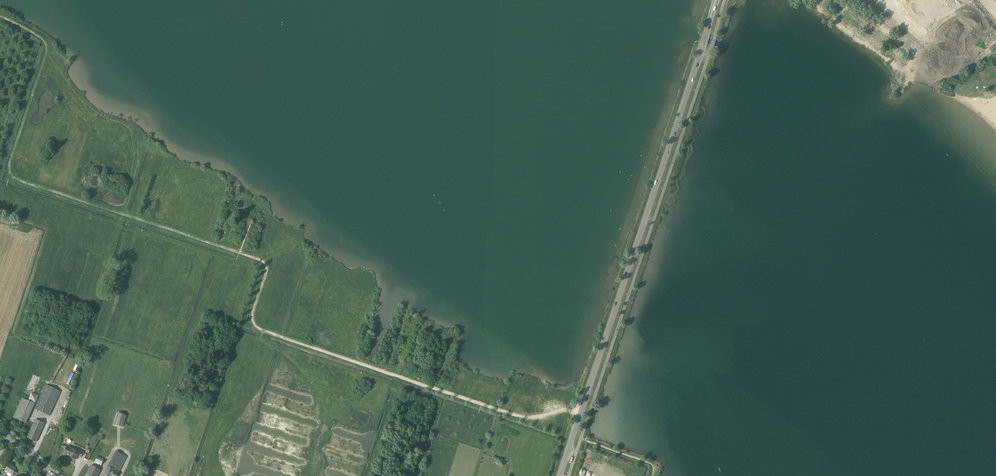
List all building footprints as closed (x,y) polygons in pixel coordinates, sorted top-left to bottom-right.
[(34,409),(49,416),(60,391),(46,385),(34,409)] [(28,400),(35,403),(38,396),(31,393),(28,400)] [(22,398),(13,417),(26,423),(34,404),(22,398)] [(114,425),(122,427),(126,416),(118,413),(114,425)] [(35,420),(27,438),(36,442),(44,424),(42,423),(35,420)] [(67,446),(63,454),(68,457),(68,456),(71,457),(71,458),(75,460),(77,456),(77,457),(78,456),(80,457),(80,458),(83,452),(76,448),(75,450),(67,446)] [(111,475),(117,475),(126,457),(115,451),(107,467),(103,475),(111,475)] [(97,456),(94,462),(101,466),(104,460),(97,456)] [(8,473),(12,475),(11,475),(18,475),(19,474),(14,471),(16,469),(9,465),(5,471),(4,472),(2,471),(2,470),(1,470),(0,472),(0,475),(5,475),(8,473)] [(100,470),(91,465),(85,475),(97,475),(100,470)]
